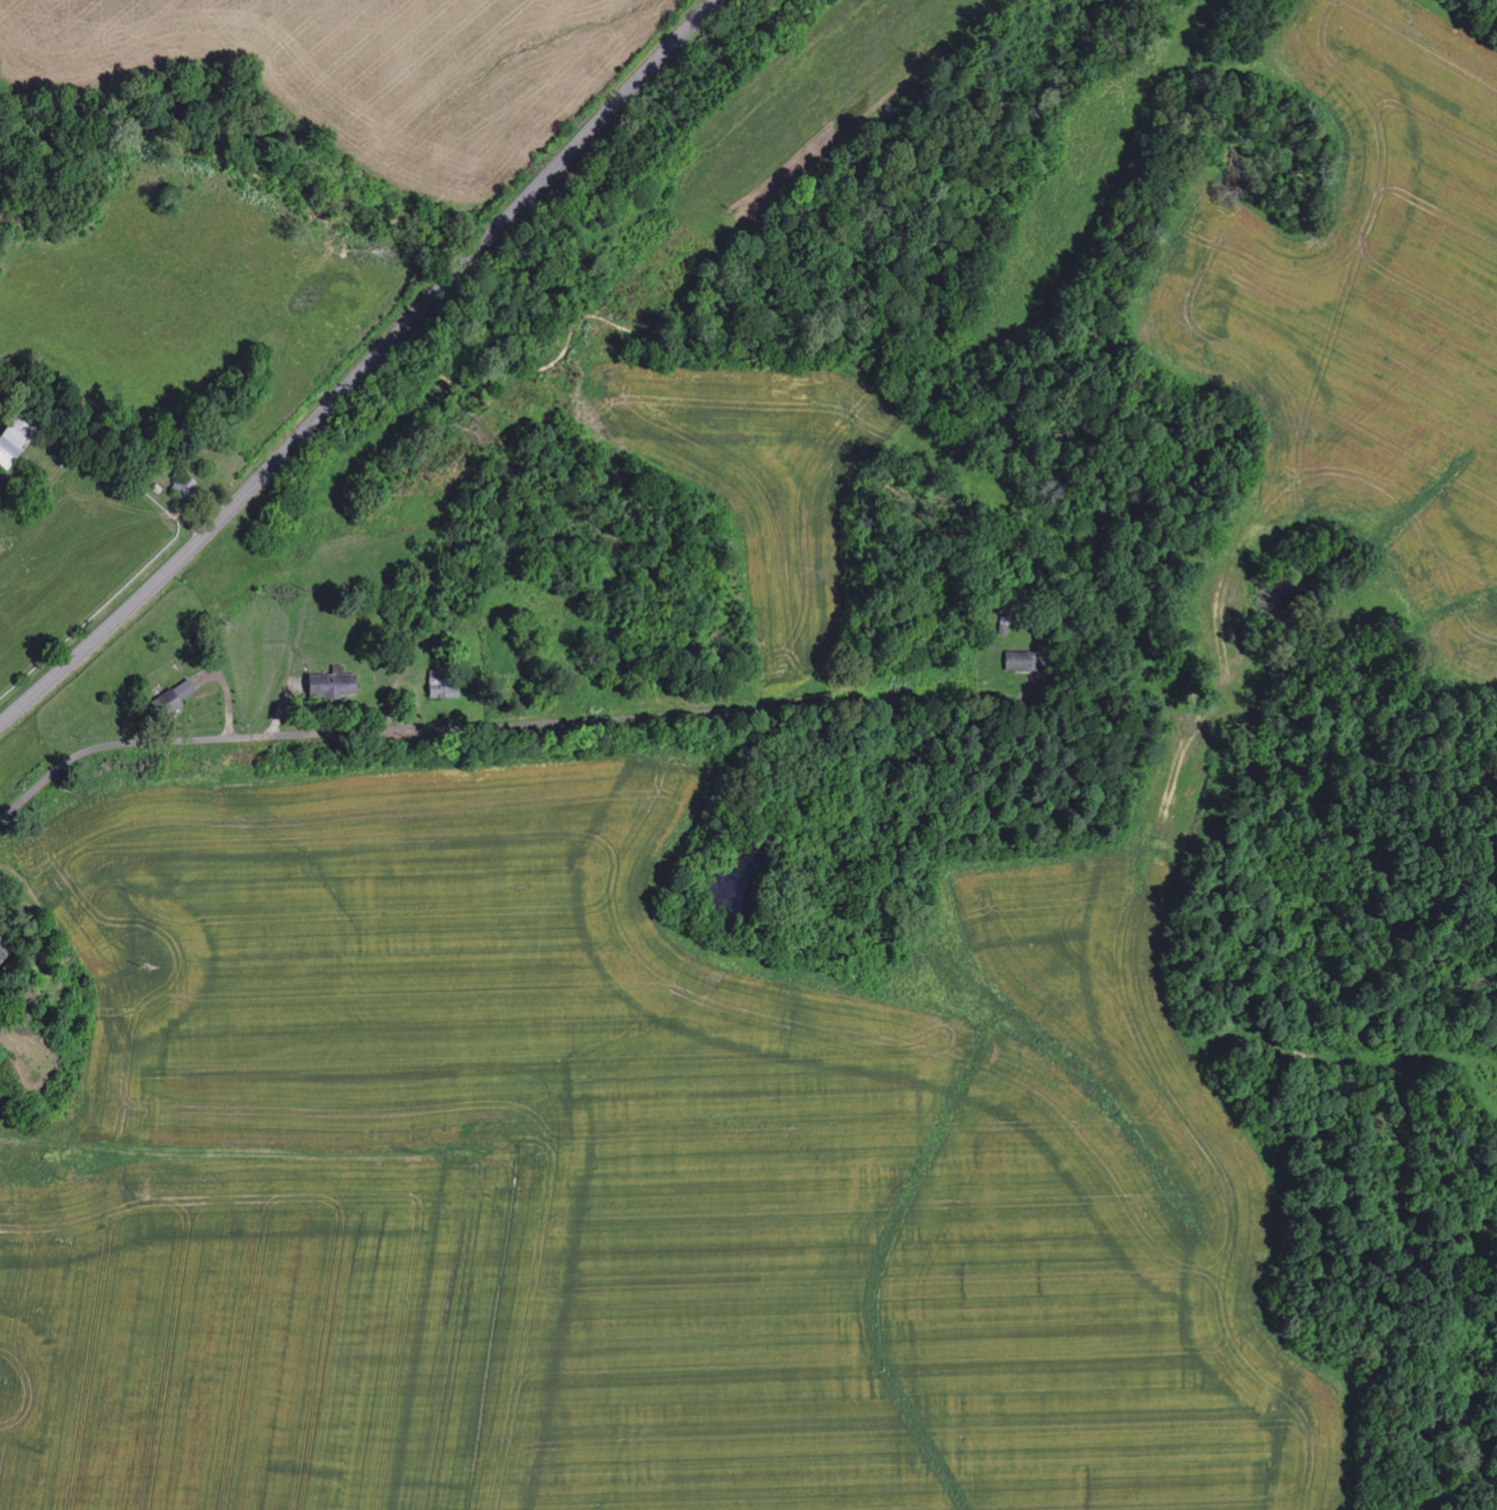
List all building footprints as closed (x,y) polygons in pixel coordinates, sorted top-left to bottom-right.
[(14,463),(31,441),(13,426),(0,443),(0,453),(8,459),(8,458),(14,463)] [(189,497),(198,481),(186,473),(176,490),(189,497)] [(1033,653),(1008,653),(1008,672),(1034,671),(1033,653)] [(360,698),(359,675),(346,675),(346,666),(335,667),(335,675),(313,676),(314,700),(360,698)] [(185,707),(182,701),(198,693),(192,682),(162,697),(171,715),(185,707)]
